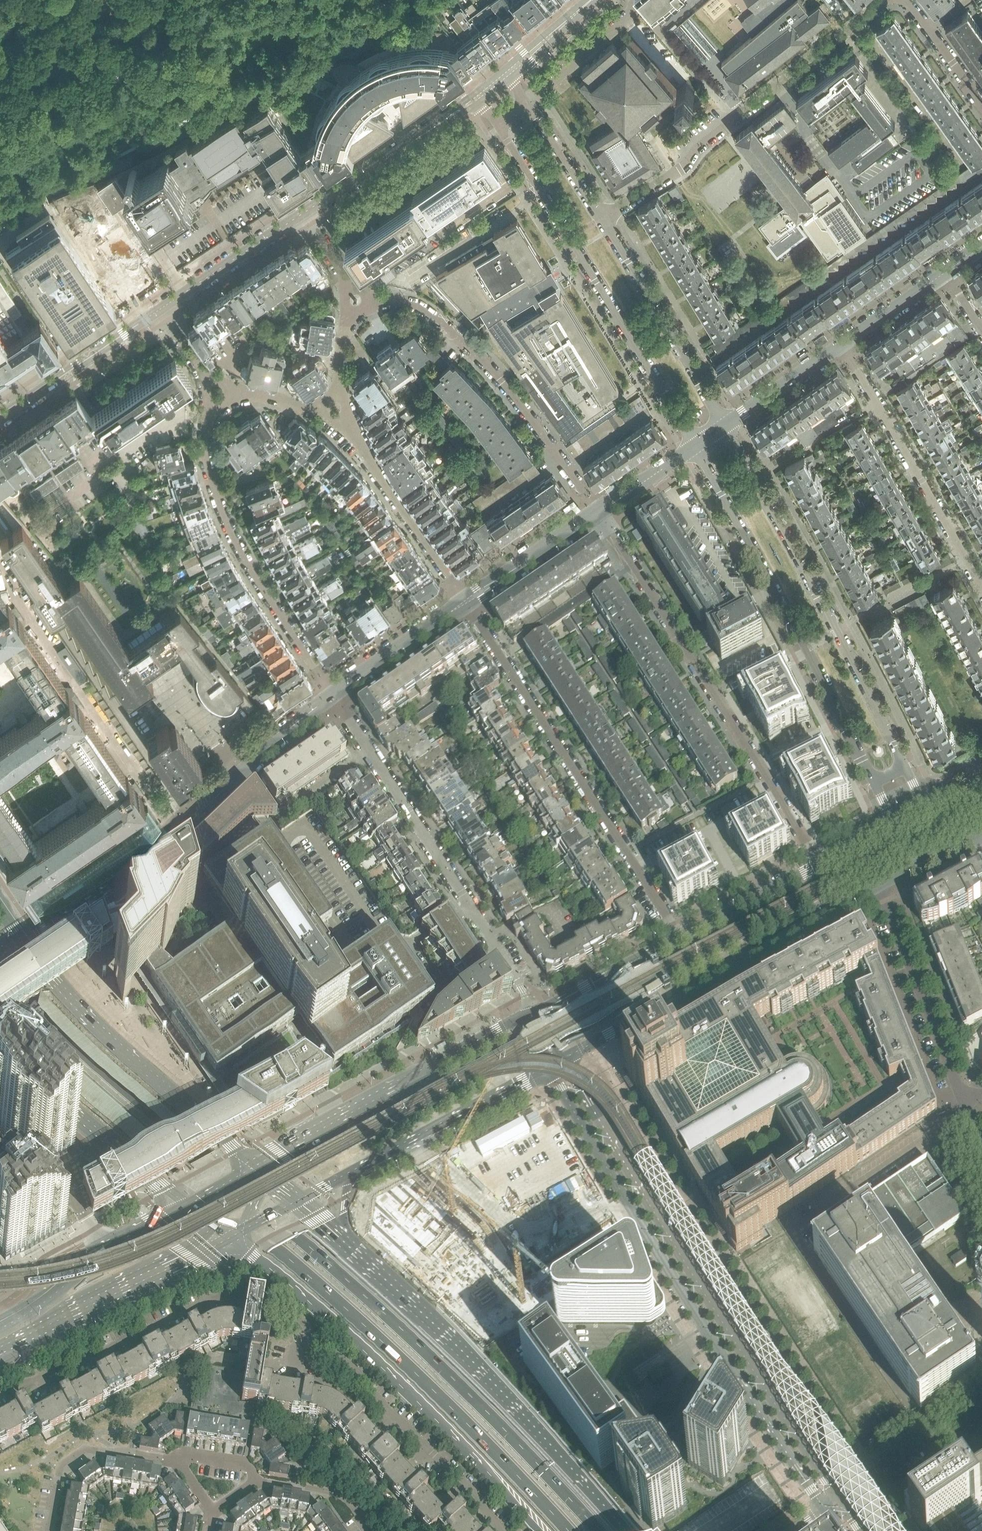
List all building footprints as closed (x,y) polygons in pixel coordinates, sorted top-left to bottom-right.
[(501,18),(491,4),(481,11),(475,3),(466,10),(459,0),(454,0),(450,3),(459,15),(466,24),(473,18),(497,50),(506,43),(507,42),(514,37),(501,18)] [(514,8),(515,7),(510,2),(509,0),(494,0),(490,3),(491,4),(501,18),(514,37),(515,36),(529,25),(514,8)] [(544,13),(552,7),(546,0),(512,0),(510,2),(515,7),(514,8),(529,25),(544,13)] [(674,0),(637,0),(643,6),(645,5),(647,8),(645,9),(654,19),(656,18),(656,17),(655,16),(674,0)] [(830,18),(824,10),(828,7),(826,5),(824,2),(810,13),(806,8),(807,8),(801,0),(795,0),(788,6),(784,0),(748,0),(767,24),(722,63),(727,70),(728,69),(730,71),(725,75),(726,75),(734,85),(734,86),(739,91),(806,40),(805,38),(830,18)] [(840,11),(831,0),(826,5),(828,7),(834,15),(840,11)] [(831,0),(840,11),(844,7),(838,0),(832,0),(831,0)] [(953,0),(927,0),(925,1),(935,14),(953,0)] [(967,10),(946,26),(981,78),(981,31),(967,10)] [(497,50),(473,18),(466,24),(459,15),(450,22),(465,41),(463,43),(460,40),(459,39),(458,40),(455,43),(474,69),(475,68),(479,65),(482,63),(489,56),(490,57),(497,51),(496,50),(497,50)] [(913,44),(904,31),(894,17),(877,29),(896,56),(913,44)] [(387,122),(376,116),(363,108),(366,106),(368,103),(371,100),(377,95),(379,93),(388,88),(391,87),(395,85),(399,83),(403,109),(404,111),(405,113),(407,114),(410,114),(412,114),(414,113),(445,91),(446,92),(455,84),(459,83),(462,81),(465,79),(467,76),(467,75),(474,69),(455,43),(450,36),(449,36),(447,35),(444,34),(440,33),(437,33),(433,33),(432,34),(429,36),(426,38),(424,41),(423,44),(422,48),(418,49),(409,50),(400,52),(399,51),(398,50),(396,50),(395,51),(394,52),(394,54),(389,55),(387,56),(381,58),(379,60),(370,64),(364,68),(359,66),(357,65),(356,64),(353,64),(352,63),(350,63),(348,63),(347,63),(345,63),(343,63),(341,63),(340,63),(338,64),(336,65),(335,66),(334,68),(333,70),(333,72),(334,74),(335,75),(335,77),(336,78),(338,80),(339,81),(340,82),(341,83),(344,85),(339,91),(337,94),(335,93),(334,94),(333,95),(332,96),(332,98),(333,99),(328,107),(324,115),(323,119),(319,128),(317,140),(316,145),(308,150),(302,155),(298,149),(269,105),(245,121),(250,129),(247,131),(261,153),(266,150),(279,170),(263,180),(266,185),(269,184),(282,203),(325,175),(333,170),(332,168),(341,162),(343,164),(356,156),(355,155),(386,133),(388,131),(389,129),(389,128),(389,126),(388,124),(387,122)] [(618,193),(660,167),(636,129),(643,123),(646,127),(660,115),(657,112),(674,97),(654,74),(657,71),(650,63),(647,66),(627,43),(619,50),(613,43),(606,50),(603,53),(602,53),(599,55),(600,56),(598,57),(596,59),(596,58),(593,60),(593,61),(590,64),(589,63),(582,69),(588,76),(580,84),(599,107),(596,110),(603,118),(606,115),(617,127),(591,143),(596,152),(593,154),(611,183),(611,182),(618,193)] [(933,71),(923,57),(913,44),(896,56),(915,83),(933,71)] [(894,145),(887,136),(886,137),(883,133),(895,123),(895,122),(894,123),(865,85),(865,84),(864,84),(859,78),(867,72),(868,72),(856,55),(855,56),(825,79),(797,101),(809,117),(810,117),(810,116),(849,86),(854,92),(852,93),(853,94),(875,122),(870,126),(867,123),(828,152),(839,166),(851,157),(854,161),(852,163),(859,172),(894,145)] [(951,97),(942,84),(933,71),(915,83),(934,110),(951,97)] [(695,91),(687,81),(677,90),(685,99),(695,91)] [(971,125),(961,111),(951,97),(934,110),(953,137),(971,125)] [(797,223),(801,220),(828,258),(838,251),(839,253),(866,234),(841,198),(843,197),(827,174),(805,191),(768,143),(797,121),(784,105),(755,127),(753,124),(736,136),(744,145),(745,147),(789,204),(760,226),(772,241),(769,244),(777,256),(805,234),(797,223)] [(213,184),(261,153),(247,131),(238,117),(190,149),(187,145),(176,152),(181,160),(172,166),(169,162),(141,181),(137,176),(138,174),(137,172),(136,171),(135,171),(133,171),(131,171),(130,173),(130,174),(130,176),(131,178),(132,178),(133,178),(137,184),(128,189),(155,230),(190,207),(194,212),(200,208),(199,205),(202,203),(207,198),(211,193),(214,187),(213,184)] [(980,138),(971,125),(953,137),(973,164),(981,158),(981,141),(980,138)] [(430,222),(502,172),(485,148),(451,171),(442,177),(413,197),(416,200),(430,222)] [(973,164),(952,179),(954,182),(956,182),(967,181),(981,170),(981,158),(973,164)] [(131,200),(123,187),(117,179),(99,191),(114,212),(131,200)] [(957,188),(956,182),(954,182),(952,179),(942,186),(944,189),(946,189),(957,188)] [(682,194),(676,185),(669,189),(675,199),(682,194)] [(947,195),(946,189),(944,189),(942,186),(933,192),(935,195),(937,195),(947,195)] [(975,187),(961,197),(963,199),(962,200),(961,201),(959,198),(945,208),(961,230),(963,229),(965,231),(975,224),(974,221),(977,219),(979,221),(981,219),(981,198),(975,187)] [(937,201),(937,195),(935,195),(933,192),(923,199),(925,202),(927,202),(937,201)] [(647,222),(668,209),(660,195),(638,208),(647,222)] [(927,208),(927,202),(925,202),(923,199),(913,206),(915,209),(917,209),(927,208)] [(368,270),(432,226),(430,222),(416,200),(347,248),(346,248),(352,257),(363,273),(368,270)] [(917,215),(917,209),(915,209),(913,206),(903,213),(905,216),(907,216),(917,215)] [(961,230),(945,208),(932,217),(934,219),(933,220),(931,221),(930,219),(917,227),(933,250),(948,239),(950,241),(960,234),(959,231),(961,230)] [(684,240),(676,227),(666,211),(669,210),(668,209),(647,222),(664,252),(684,240)] [(114,310),(57,223),(55,220),(49,211),(16,233),(21,241),(5,251),(8,256),(67,344),(85,332),(116,312),(114,310)] [(907,222),(907,216),(905,216),(903,213),(893,220),(895,223),(897,223),(907,222)] [(619,389),(562,292),(559,294),(558,293),(561,291),(557,284),(550,288),(542,274),(548,270),(518,219),(501,230),(501,229),(495,233),(500,242),(489,249),(487,247),(487,246),(480,250),(477,245),(470,249),(446,263),(449,269),(436,277),(480,323),(481,323),(477,318),(482,310),(489,323),(486,325),(525,380),(526,379),(531,385),(530,387),(567,437),(584,424),(589,420),(581,408),(575,412),(555,384),(577,370),(578,373),(585,369),(603,398),(619,389)] [(898,229),(897,223),(895,223),(893,220),(883,227),(885,230),(887,230),(898,229)] [(888,236),(887,230),(885,230),(883,227),(874,233),(876,237),(878,236),(888,236)] [(933,250),(917,227),(905,236),(907,238),(905,240),(903,237),(890,246),(905,269),(907,268),(909,270),(919,263),(918,260),(922,258),(924,259),(933,252),(933,250)] [(878,242),(878,236),(876,237),(874,233),(864,240),(866,243),(868,243),(878,242)] [(700,268),(692,254),(684,240),(664,252),(682,280),(700,268)] [(868,249),(868,243),(866,243),(864,240),(854,247),(856,250),(858,250),(868,249)] [(733,242),(733,241),(732,241),(722,247),(722,248),(728,258),(728,259),(729,259),(739,253),(739,252),(733,242)] [(304,245),(296,251),(312,273),(313,275),(318,272),(319,273),(323,278),(328,274),(324,269),(316,257),(313,253),(309,247),(304,245)] [(905,269),(890,246),(876,256),(878,258),(877,259),(875,260),(874,258),(860,267),(877,291),(879,290),(890,283),(889,280),(892,278),(894,280),(904,273),(904,270),(905,269)] [(858,256),(858,250),(856,250),(854,247),(844,254),(846,257),(848,257),(858,256)] [(312,273),(296,251),(295,248),(294,249),(292,248),(288,250),(287,253),(288,254),(285,256),(303,281),(304,284),(310,280),(308,276),(312,273)] [(303,281),(285,256),(283,254),(279,257),(275,259),(272,262),(291,290),(303,281)] [(849,263),(848,257),(846,257),(844,254),(834,261),(836,264),(838,264),(849,263)] [(839,270),(838,264),(836,264),(834,261),(824,268),(826,271),(828,271),(839,270)] [(291,290),(272,262),(268,265),(264,267),(260,270),(279,297),(291,290)] [(877,291),(860,267),(847,276),(848,279),(846,280),(844,278),(831,287),(847,310),(849,309),(850,310),(860,303),(859,301),(863,299),(865,300),(875,293),(875,292),(877,291)] [(392,268),(381,275),(386,283),(397,275),(392,268)] [(717,297),(709,283),(700,268),(682,280),(699,309),(717,297)] [(829,277),(828,271),(826,271),(824,268),(814,275),(817,278),(819,278),(829,277)] [(7,368),(33,350),(41,361),(58,350),(39,321),(27,329),(24,325),(31,321),(31,320),(32,319),(0,270),(0,375),(8,369),(7,368)] [(294,318),(279,297),(260,270),(249,278),(268,305),(276,300),(290,320),(294,318)] [(969,279),(981,297),(981,270),(969,279)] [(819,284),(819,278),(817,278),(814,275),(805,281),(807,284),(809,284),(819,284)] [(268,305),(249,278),(245,281),(241,283),(237,286),(256,313),(268,305)] [(809,290),(809,284),(807,284),(805,281),(795,288),(797,291),(799,291),(809,290)] [(256,313),(237,286),(233,289),(229,291),(226,294),(244,321),(256,313)] [(847,310),(831,287),(818,297),(819,299),(818,300),(817,301),(815,298),(803,307),(819,329),(834,319),(836,320),(846,313),(845,311),(847,310)] [(799,297),(799,291),(797,291),(795,288),(785,295),(787,298),(789,298),(799,297)] [(244,321),(226,294),(222,297),(221,297),(218,299),(215,302),(233,329),(244,321)] [(790,304),(789,298),(787,298),(785,295),(775,302),(777,305),(779,305),(790,304)] [(740,327),(731,313),(728,315),(717,297),(699,309),(716,337),(734,326),(736,329),(740,327)] [(968,337),(941,298),(916,316),(940,350),(943,354),(963,342),(962,341),(968,337)] [(233,329),(215,302),(211,304),(207,307),(204,309),(221,334),(222,337),(227,334),(227,333),(233,329)] [(780,311),(779,305),(777,305),(775,302),(765,309),(767,312),(769,312),(780,311)] [(819,329),(803,307),(791,315),(793,318),(790,319),(789,317),(775,326),(791,349),(792,347),(794,349),(804,342),(804,340),(819,329)] [(221,334),(204,309),(200,312),(200,311),(196,314),(193,317),(198,324),(215,349),(216,348),(217,350),(219,349),(216,345),(219,343),(215,338),(221,334)] [(770,318),(769,312),(767,312),(765,309),(756,315),(757,316),(759,319),(759,318),(770,318)] [(334,319),(334,316),(331,313),(326,312),(322,314),(321,318),(309,317),(308,323),(300,322),(299,329),(332,333),(334,319)] [(760,324),(759,318),(759,319),(757,316),(746,323),(748,326),(750,325),(760,324)] [(940,350),(916,316),(891,333),(908,358),(914,354),(923,368),(937,358),(934,353),(940,350)] [(750,331),(750,325),(748,326),(746,323),(740,327),(736,329),(738,332),(740,332),(750,331)] [(215,349),(198,324),(189,330),(189,334),(190,334),(194,340),(194,341),(197,344),(202,351),(209,361),(213,358),(210,352),(215,349)] [(791,349),(775,326),(762,336),(763,338),(761,339),(759,337),(746,347),(762,369),(763,368),(765,370),(775,363),(775,360),(778,358),(780,359),(790,352),(789,350),(791,349)] [(332,333),(299,329),(296,328),(295,337),(296,337),(295,346),(300,344),(301,346),(303,347),(305,345),(306,345),(316,347),(317,347),(326,348),(329,346),(330,346),(332,333)] [(740,338),(740,332),(738,332),(736,329),(726,336),(729,339),(730,339),(740,338)] [(429,351),(425,346),(421,341),(423,340),(420,335),(418,337),(415,332),(413,333),(409,336),(404,340),(405,342),(401,345),(399,343),(397,345),(411,364),(417,371),(420,369),(416,365),(421,361),(426,357),(424,355),(429,352),(429,351)] [(908,358),(891,333),(866,351),(883,376),(895,367),(900,374),(904,372),(909,379),(918,372),(908,358)] [(827,340),(826,337),(825,337),(824,335),(815,341),(817,343),(819,346),(827,340)] [(730,345),(730,339),(729,339),(726,336),(717,341),(721,346),(730,345)] [(718,353),(730,345),(721,346),(717,341),(712,344),(718,353)] [(417,371),(411,364),(397,345),(393,347),(391,344),(384,349),(408,382),(415,392),(419,390),(415,383),(417,381),(423,387),(427,383),(417,371)] [(952,368),(971,356),(964,344),(945,356),(952,368)] [(430,362),(439,352),(434,347),(429,351),(429,352),(424,355),(426,357),(430,362)] [(762,369),(746,347),(733,356),(734,358),(732,360),(730,357),(717,367),(718,369),(722,375),(721,375),(731,389),(735,390),(746,383),(745,380),(749,378),(751,380),(761,373),(760,370),(762,369)] [(261,380),(267,349),(262,348),(259,357),(251,355),(248,368),(245,367),(242,369),(241,372),(243,375),(246,376),(245,377),(246,377),(248,380),(252,381),(252,380),(255,379),(256,379),(261,380)] [(813,352),(810,348),(801,354),(804,358),(813,352)] [(276,384),(282,362),(284,361),(285,358),(283,356),(275,355),(276,350),(267,349),(261,380),(266,381),(266,382),(268,384),(273,385),(276,384)] [(408,382),(384,349),(378,353),(380,357),(376,360),(382,368),(397,390),(408,382)] [(434,366),(444,357),(439,352),(430,362),(434,366)] [(959,378),(978,366),(971,356),(952,368),(959,378)] [(326,377),(321,369),(324,368),(325,364),(324,364),(322,359),(318,358),(315,360),(314,360),(308,364),(303,357),(297,361),(316,388),(326,382),(327,377),(326,377)] [(439,372),(449,362),(444,357),(434,366),(439,372)] [(171,401),(172,400),(173,397),(188,387),(191,385),(175,360),(90,418),(100,432),(107,442),(111,440),(165,403),(166,403),(169,403),(171,401)] [(316,388),(297,361),(292,365),(296,372),(290,377),(288,379),(287,379),(287,383),(290,387),(290,388),(294,389),(297,387),(302,394),(302,395),(307,395),(316,388)] [(449,394),(467,377),(456,366),(454,368),(451,364),(442,373),(444,375),(435,383),(436,384),(438,383),(449,394)] [(981,379),(981,373),(978,366),(959,378),(966,389),(981,379)] [(397,390),(382,368),(376,372),(372,374),(370,371),(363,376),(380,401),(391,394),(397,390)] [(841,405),(855,395),(845,382),(837,371),(809,391),(833,425),(848,416),(841,406),(841,405)] [(380,401),(363,376),(356,381),(359,384),(355,387),(364,400),(361,402),(360,405),(365,412),(380,401)] [(491,403),(479,390),(467,377),(449,394),(459,406),(458,407),(459,409),(460,410),(462,408),(472,419),(491,403)] [(907,384),(903,377),(893,382),(897,390),(907,384)] [(916,379),(907,384),(897,390),(896,391),(900,398),(901,397),(903,400),(922,390),(916,379)] [(981,393),(981,379),(966,389),(973,399),(981,393)] [(908,412),(928,400),(922,390),(903,400),(905,404),(904,405),(908,412)] [(833,425),(809,391),(780,411),(805,447),(817,434),(819,432),(833,425)] [(981,408),(981,393),(973,399),(980,410),(981,408)] [(370,423),(395,405),(397,403),(391,394),(380,401),(365,412),(363,413),(370,423)] [(640,396),(634,400),(640,410),(647,406),(640,396)] [(100,432),(90,418),(76,398),(65,405),(89,440),(100,432)] [(640,410),(634,400),(629,404),(635,414),(640,410)] [(915,421),(934,411),(928,400),(908,412),(913,419),(914,418),(915,421)] [(492,445),(512,430),(491,403),(472,419),(481,431),(479,432),(481,434),(482,433),(492,445)] [(635,414),(629,404),(624,407),(630,417),(635,414)] [(89,440),(65,405),(53,414),(70,436),(78,447),(89,440)] [(375,434),(396,419),(398,417),(394,412),(398,409),(395,405),(370,423),(368,424),(375,434)] [(630,417),(624,407),(618,411),(625,421),(630,417)] [(944,419),(940,411),(938,409),(934,411),(915,421),(918,425),(917,426),(921,433),(944,419)] [(625,421),(618,411),(613,414),(620,424),(625,421)] [(805,447),(780,411),(752,430),(760,442),(769,455),(775,464),(801,450),(805,447)] [(70,436),(53,414),(53,413),(37,424),(57,453),(58,451),(60,452),(63,450),(63,448),(67,446),(71,452),(73,453),(79,449),(78,447),(70,436)] [(248,420),(241,425),(260,453),(268,448),(271,451),(272,450),(276,456),(281,452),(278,446),(281,445),(279,441),(271,430),(272,429),(272,428),(271,427),(270,426),(269,427),(260,414),(251,421),(248,420)] [(620,424),(613,414),(608,418),(615,428),(620,424)] [(615,428),(608,418),(603,421),(610,431),(615,428)] [(297,447),(303,453),(318,437),(315,435),(315,434),(315,432),(310,427),(307,427),(307,428),(299,421),(298,421),(296,419),(294,419),(289,424),(289,427),(290,428),(284,434),(286,436),(285,436),(287,438),(289,438),(291,440),(289,442),(296,448),(297,447)] [(380,445),(404,427),(406,426),(403,421),(399,423),(396,419),(375,434),(373,435),(380,445)] [(928,443),(954,427),(953,424),(949,427),(944,419),(921,433),(925,440),(926,439),(928,443)] [(610,431),(603,421),(598,425),(605,435),(610,431)] [(653,448),(665,439),(660,431),(659,431),(653,422),(652,421),(626,439),(639,458),(641,456),(641,455),(644,453),(645,453),(649,450),(651,448),(652,447),(653,448)] [(869,436),(863,424),(856,428),(853,422),(842,428),(852,445),(869,436)] [(981,428),(981,425),(981,423),(975,427),(972,430),(973,433),(981,428)] [(60,459),(57,453),(37,424),(14,440),(15,440),(37,472),(38,473),(60,459)] [(260,453),(241,425),(235,430),(234,432),(225,439),(233,449),(229,452),(230,453),(230,454),(231,457),(232,457),(237,464),(241,462),(246,469),(263,458),(260,453)] [(605,435),(598,425),(593,429),(599,439),(605,435)] [(385,456),(408,439),(405,434),(407,432),(404,427),(380,445),(378,446),(385,456)] [(953,442),(950,437),(953,435),(952,432),(956,430),(954,427),(928,443),(930,446),(929,447),(933,454),(953,442)] [(599,439),(593,429),(588,432),(594,442),(599,439)] [(533,458),(522,444),(512,430),(492,445),(501,458),(499,459),(501,461),(503,460),(512,473),(510,474),(511,475),(531,459),(533,458)] [(594,442),(588,432),(583,436),(589,446),(594,442)] [(309,465),(329,443),(320,434),(318,437),(303,453),(296,461),(293,458),(289,464),(294,469),(300,462),(302,463),(304,461),(309,465)] [(390,469),(420,447),(412,436),(408,439),(385,456),(383,457),(390,469)] [(589,446),(583,436),(577,439),(584,449),(589,446)] [(876,447),(869,436),(852,445),(859,457),(876,447)] [(584,449),(577,439),(573,443),(579,452),(584,449)] [(636,459),(639,458),(626,439),(598,458),(611,477),(622,469),(622,468),(624,467),(626,466),(633,461),(636,459)] [(37,472),(15,440),(0,450),(0,457),(19,484),(37,472)] [(940,464),(959,453),(953,442),(933,454),(937,461),(938,460),(940,464)] [(315,474),(337,451),(329,443),(309,465),(312,468),(311,470),(315,474)] [(579,452),(573,443),(566,447),(574,456),(579,452)] [(967,448),(971,446),(969,443),(960,448),(962,451),(967,448)] [(184,461),(182,452),(180,452),(178,445),(180,444),(170,446),(170,445),(156,448),(157,453),(153,454),(157,468),(184,461)] [(396,479),(427,458),(420,447),(390,469),(392,474),(396,479)] [(882,458),(876,447),(859,457),(865,468),(882,458)] [(324,480),(346,459),(337,451),(315,474),(318,477),(320,475),(324,480)] [(822,488),(812,471),(807,461),(814,457),(813,453),(805,457),(785,468),(802,498),(822,488)] [(945,475),(965,463),(959,453),(940,464),(942,467),(941,468),(945,475)] [(431,455),(427,458),(396,479),(403,491),(426,474),(434,468),(431,463),(435,460),(431,455)] [(0,457),(0,493),(2,495),(19,484),(0,457)] [(611,477),(598,458),(583,468),(584,470),(585,470),(592,479),(597,486),(611,477)] [(889,469),(882,458),(865,468),(872,479),(889,469)] [(329,490),(354,468),(346,459),(324,480),(328,485),(326,487),(329,490)] [(525,474),(536,467),(532,461),(522,469),(525,474)] [(197,475),(195,467),(194,462),(185,464),(166,470),(170,482),(170,483),(197,475)] [(952,485),(971,474),(965,463),(945,475),(949,482),(950,481),(952,485)] [(71,464),(67,466),(73,475),(77,472),(75,470),(73,467),(71,464)] [(67,466),(63,469),(65,472),(67,475),(69,478),(73,475),(67,466)] [(529,479),(540,472),(536,467),(525,474),(528,477),(529,479)] [(341,495),(362,478),(358,473),(354,468),(329,490),(333,494),(335,492),(339,497),(341,495)] [(512,488),(528,477),(525,474),(522,469),(507,480),(512,488)] [(895,481),(889,469),(872,479),(878,490),(895,481)] [(410,500),(433,484),(426,474),(403,491),(410,500)] [(957,496),(977,484),(971,474),(952,485),(954,488),(953,489),(957,496)] [(201,487),(199,482),(197,475),(170,483),(170,482),(167,483),(170,492),(173,491),(174,495),(171,497),(170,497),(170,498),(201,487)] [(551,475),(519,497),(534,519),(567,496),(554,478),(551,475)] [(53,476),(45,481),(47,484),(55,479),(53,476)] [(306,485),(298,478),(297,480),(300,485),(302,488),(306,485)] [(349,505),(370,487),(369,486),(362,478),(341,495),(349,505)] [(55,479),(47,484),(49,487),(57,482),(55,479)] [(251,503),(284,491),(281,483),(274,486),(272,480),(246,490),(249,499),(250,499),(251,503)] [(288,489),(300,485),(297,480),(286,486),(288,489)] [(512,488),(507,480),(496,487),(502,495),(512,488)] [(45,481),(42,484),(48,492),(51,490),(49,487),(47,484),(45,481)] [(902,492),(895,481),(878,490),(884,502),(902,492)] [(57,482),(49,487),(51,490),(59,485),(57,482)] [(145,490),(143,483),(136,485),(138,492),(145,490)] [(42,484),(38,486),(40,489),(42,492),(44,495),(48,492),(42,484)] [(417,511),(440,494),(433,484),(410,500),(417,511)] [(981,495),(981,493),(977,484),(957,496),(961,503),(962,502),(964,506),(981,495)] [(38,486),(30,491),(32,494),(40,489),(38,486)] [(205,500),(201,487),(170,498),(171,502),(176,501),(179,509),(205,500)] [(356,514),(377,497),(370,487),(349,505),(356,514)] [(502,495),(496,487),(487,494),(486,491),(485,492),(491,502),(502,495)] [(838,518),(828,501),(822,488),(802,498),(818,529),(838,518)] [(40,489),(32,494),(35,497),(42,492),(40,489)] [(424,520),(455,499),(448,489),(440,494),(417,511),(424,520)] [(284,506),(281,499),(286,497),(284,491),(251,503),(253,509),(255,516),(248,519),(249,521),(276,510),(280,508),(284,506)] [(42,492),(35,497),(37,500),(44,495),(42,492)] [(491,502),(485,492),(473,500),(480,510),(491,502)] [(908,503),(902,492),(884,502),(891,513),(908,503)] [(981,509),(981,495),(964,506),(966,509),(965,510),(969,517),(981,509)] [(278,516),(308,503),(303,497),(284,506),(280,508),(282,511),(277,514),(276,510),(249,521),(252,526),(251,526),(252,526),(251,528),(251,529),(253,532),(255,532),(280,521),(278,516)] [(363,525),(385,508),(377,497),(356,514),(363,525)] [(457,497),(455,499),(424,520),(431,530),(454,514),(464,507),(457,497)] [(502,541),(534,519),(519,497),(487,519),(488,520),(495,531),(502,541)] [(147,506),(145,498),(138,500),(140,508),(147,506)] [(209,512),(207,507),(205,500),(179,509),(181,517),(185,515),(188,521),(209,512)] [(914,514),(908,503),(891,513),(897,524),(914,514)] [(725,609),(681,538),(678,535),(688,529),(678,513),(669,519),(661,508),(662,507),(661,507),(636,523),(701,625),(694,629),(700,638),(707,634),(721,661),(763,638),(749,612),(748,612),(749,613),(733,621),(729,616),(730,614),(729,612),(727,612),(725,609)] [(370,533),(392,517),(385,508),(363,525),(369,534),(370,533)] [(570,517),(576,512),(574,509),(568,514),(570,517)] [(981,523),(981,509),(969,517),(973,524),(974,523),(976,527),(981,523)] [(214,524),(209,512),(188,521),(184,522),(189,535),(214,524)] [(22,526),(13,533),(0,514),(0,524),(8,536),(1,541),(31,587),(33,588),(29,591),(50,622),(58,617),(62,613),(66,610),(64,608),(65,607),(64,606),(70,601),(62,589),(65,587),(64,586),(63,587),(56,576),(22,526)] [(261,544),(307,521),(304,514),(282,525),(280,521),(255,532),(255,533),(261,544)] [(438,540),(461,524),(454,514),(431,530),(438,540)] [(904,535),(921,526),(914,514),(897,524),(894,526),(893,527),(899,538),(904,535)] [(142,515),(132,519),(137,532),(139,531),(141,537),(149,534),(144,522),(142,515)] [(360,556),(400,528),(392,517),(370,533),(373,537),(347,555),(352,562),(360,556)] [(854,548),(845,532),(838,518),(818,529),(835,559),(854,548)] [(331,519),(329,521),(326,524),(332,532),(337,528),(331,519)] [(445,550),(469,534),(466,530),(468,529),(467,527),(470,525),(467,520),(461,524),(438,540),(445,550)] [(477,543),(495,531),(488,520),(483,524),(469,534),(445,550),(452,560),(477,543)] [(290,542),(288,538),(310,526),(307,521),(261,544),(263,548),(262,550),(264,554),(267,554),(290,542)] [(219,536),(217,531),(214,524),(189,535),(192,541),(195,547),(197,546),(198,545),(219,536)] [(927,537),(921,526),(904,535),(910,547),(927,537)] [(385,555),(408,539),(400,528),(360,556),(365,563),(382,551),(385,555)] [(485,553),(502,541),(495,531),(477,543),(485,553)] [(273,565),(317,541),(314,535),(293,547),(290,542),(267,554),(267,555),(273,565)] [(186,568),(225,548),(219,536),(198,545),(197,546),(195,547),(198,552),(182,559),(186,568)] [(336,544),(332,537),(327,540),(331,546),(336,544)] [(934,548),(927,537),(910,547),(917,558),(934,548)] [(348,548),(342,538),(338,541),(344,551),(348,548)] [(393,565),(415,550),(408,539),(385,555),(393,565)] [(576,612),(594,600),(615,587),(603,570),(610,565),(611,564),(607,559),(608,559),(595,539),(491,611),(504,630),(505,630),(514,642),(521,638),(527,647),(546,635),(545,633),(570,616),(576,612)] [(303,564),(300,558),(320,547),(317,541),(273,565),(275,570),(274,572),(276,576),(278,576),(303,564)] [(462,568),(485,553),(477,543),(452,560),(457,568),(462,568)] [(210,571),(231,559),(225,548),(186,568),(189,574),(204,567),(207,573),(210,571)] [(870,578),(861,561),(854,548),(835,559),(851,589),(870,578)] [(940,560),(934,548),(917,558),(923,570),(940,560)] [(401,578),(424,562),(415,550),(393,565),(401,578)] [(285,587),(330,560),(334,558),(331,553),(327,555),(326,554),(305,567),(303,564),(278,576),(279,576),(285,587)] [(205,591),(238,571),(232,563),(231,559),(210,571),(207,573),(209,577),(200,582),(205,591)] [(315,583),(312,579),(333,566),(330,560),(285,587),(287,591),(287,594),(289,597),(291,598),(315,583)] [(408,588),(431,572),(424,562),(401,578),(408,588)] [(368,576),(364,570),(359,573),(363,579),(368,576)] [(211,602),(244,582),(238,571),(205,591),(211,602)] [(175,579),(180,576),(178,572),(177,572),(169,576),(172,582),(174,581),(175,579)] [(402,610),(431,590),(437,586),(437,581),(432,573),(431,572),(408,588),(412,593),(404,598),(401,593),(399,595),(394,598),(402,610)] [(255,706),(189,623),(175,606),(159,617),(163,623),(127,648),(79,576),(64,586),(65,587),(62,589),(70,601),(64,606),(65,607),(64,608),(66,610),(62,613),(68,629),(70,627),(76,641),(79,639),(84,653),(87,651),(92,665),(95,663),(100,677),(103,674),(109,689),(116,683),(128,700),(153,683),(145,672),(163,659),(163,661),(164,662),(165,663),(167,663),(169,663),(170,661),(170,660),(170,658),(169,657),(167,656),(180,648),(193,667),(193,669),(192,673),(192,676),(193,679),(194,682),(195,685),(196,688),(198,691),(201,697),(204,699),(206,701),(209,703),(212,705),(215,706),(218,707),(221,708),(224,708),(227,708),(230,707),(233,705),(236,703),(237,700),(238,699),(248,711),(255,706)] [(322,593),(321,591),(323,590),(324,592),(338,583),(341,581),(338,576),(318,588),(315,583),(291,598),(298,608),(322,593)] [(859,603),(883,590),(881,585),(875,588),(870,578),(851,589),(859,603)] [(252,594),(248,588),(244,582),(211,602),(216,609),(214,610),(217,616),(252,594)] [(389,619),(378,604),(369,591),(368,592),(361,582),(352,588),(355,592),(378,626),(389,619)] [(328,604),(325,599),(341,588),(338,583),(324,592),(326,595),(324,597),(322,593),(298,608),(300,612),(300,613),(300,615),(299,615),(303,620),(326,605),(328,604)] [(971,615),(962,599),(953,583),(932,595),(933,595),(950,626),(971,615)] [(633,615),(624,601),(616,587),(615,587),(594,600),(602,613),(600,614),(602,617),(604,616),(612,628),(633,615)] [(35,917),(36,916),(37,917),(39,917),(40,916),(40,915),(40,914),(40,913),(38,910),(60,906),(114,869),(115,860),(121,855),(129,855),(161,825),(147,805),(138,812),(135,808),(144,801),(141,797),(131,783),(128,778),(124,773),(117,763),(108,750),(97,734),(91,725),(84,714),(81,709),(71,695),(74,693),(73,689),(68,686),(65,688),(26,630),(24,627),(23,626),(24,626),(23,625),(21,622),(11,608),(8,603),(7,603),(6,601),(10,598),(7,588),(0,590),(1,593),(0,592),(0,643),(6,638),(14,650),(50,703),(32,715),(32,714),(15,725),(16,726),(0,737),(0,771),(32,750),(49,739),(48,738),(72,722),(84,739),(116,786),(92,802),(76,813),(75,813),(76,814),(34,842),(0,792),(0,866),(35,917)] [(378,626),(355,592),(346,599),(368,633),(378,626)] [(931,605),(925,593),(920,596),(926,607),(931,605)] [(239,617),(259,604),(252,594),(217,616),(222,622),(233,615),(236,619),(237,618),(239,617)] [(368,633),(346,599),(342,594),(332,601),(339,611),(342,616),(358,640),(368,633)] [(402,610),(394,598),(392,595),(391,595),(386,599),(385,598),(379,602),(391,617),(402,610)] [(926,607),(920,596),(915,598),(921,609),(926,607)] [(921,609),(915,598),(910,601),(916,612),(921,609)] [(188,605),(185,600),(180,604),(183,609),(188,605)] [(916,612),(910,601),(905,603),(911,615),(916,612)] [(911,615),(905,603),(900,606),(906,617),(911,615)] [(246,629),(266,615),(259,604),(239,617),(237,618),(241,624),(242,623),(246,629)] [(306,633),(333,615),(326,605),(303,620),(299,622),(306,633)] [(906,617),(900,606),(895,609),(901,620),(906,617)] [(239,649),(273,626),(266,615),(246,629),(250,634),(235,644),(239,649)] [(313,643),(337,627),(334,622),(336,620),(333,615),(306,633),(313,643)] [(651,642),(642,628),(633,615),(612,628),(619,640),(617,642),(619,645),(621,644),(629,656),(651,642)] [(980,632),(971,615),(950,626),(967,657),(981,649),(981,635),(980,632)] [(914,659),(892,616),(871,627),(880,646),(879,647),(882,652),(883,651),(892,670),(914,659)] [(199,628),(207,638),(213,634),(205,624),(199,628)] [(258,653),(281,638),(273,626),(239,649),(243,655),(253,647),(258,653)] [(319,653),(346,634),(343,629),(340,631),(337,627),(313,643),(319,653)] [(428,695),(426,692),(450,675),(456,685),(467,678),(488,664),(467,632),(465,631),(462,631),(360,701),(359,702),(359,704),(359,706),(359,707),(378,736),(401,720),(396,713),(420,696),(422,698),(428,695)] [(217,639),(213,634),(207,638),(211,643),(217,639)] [(353,644),(346,634),(319,653),(324,660),(329,660),(353,644)] [(564,662),(556,650),(558,649),(556,646),(554,647),(546,635),(527,647),(525,648),(543,676),(564,662)] [(243,679),(288,649),(281,638),(258,653),(261,659),(247,668),(239,673),(243,679)] [(668,670),(659,655),(651,642),(629,656),(637,668),(635,669),(637,672),(639,671),(646,683),(668,670)] [(275,674),(296,661),(288,649),(243,679),(241,681),(244,686),(271,668),(275,674)] [(967,657),(981,685),(981,649),(967,657)] [(853,799),(855,798),(784,659),(737,683),(740,688),(733,692),(752,730),(790,788),(804,815),(806,814),(799,802),(794,792),(788,779),(784,771),(815,755),(823,751),(833,772),(849,802),(817,818),(810,822),(816,834),(860,812),(853,799)] [(935,701),(914,659),(892,670),(902,688),(900,689),(903,694),(904,694),(914,712),(935,701)] [(280,686),(302,671),(296,661),(275,674),(273,675),(276,679),(252,696),(253,697),(257,702),(278,688),(276,685),(278,683),(280,686)] [(582,690),(574,678),(576,677),(574,673),(572,675),(564,662),(543,676),(561,704),(582,690)] [(475,689),(495,675),(488,664),(467,678),(475,689)] [(685,697),(677,683),(668,670),(646,683),(654,695),(652,696),(654,699),(656,698),(664,710),(685,697)] [(781,670),(742,690),(768,740),(807,720),(781,670)] [(288,698),(304,688),(311,683),(302,671),(280,686),(278,688),(257,702),(271,719),(287,706),(285,703),(289,699),(288,698)] [(494,692),(499,688),(497,685),(500,683),(495,675),(475,689),(472,691),(476,697),(472,700),(475,705),(494,692)] [(737,683),(730,687),(732,692),(740,688),(737,683)] [(464,696),(456,685),(448,691),(453,697),(456,701),(464,696)] [(600,718),(592,705),(594,704),(592,701),(590,702),(582,690),(561,704),(579,731),(600,718)] [(474,720),(499,703),(497,700),(497,697),(494,692),(475,705),(472,706),(475,712),(471,715),(474,720)] [(703,724),(694,710),(685,697),(664,710),(671,722),(669,724),(671,727),(673,725),(681,738),(703,724)] [(957,744),(935,701),(914,712),(923,730),(921,731),(924,737),(926,736),(935,755),(957,744)] [(441,711),(438,707),(435,703),(432,706),(437,714),(440,712),(441,711)] [(485,728),(508,713),(504,708),(501,707),(499,703),(474,720),(466,725),(467,727),(476,722),(478,725),(482,722),(485,728)] [(437,714),(432,706),(429,708),(434,716),(437,714)] [(434,716),(429,708),(425,710),(430,718),(434,716)] [(430,718),(425,710),(422,713),(427,720),(430,718)] [(427,720),(422,713),(418,715),(423,723),(427,720)] [(488,741),(513,725),(511,721),(511,718),(508,713),(485,728),(489,733),(485,736),(488,741)] [(423,723),(418,715),(415,718),(420,725),(423,723)] [(617,745),(610,733),(611,732),(610,729),(607,730),(600,718),(579,731),(597,759),(617,745)] [(385,747),(408,733),(401,720),(378,736),(385,747)] [(447,723),(440,727),(445,735),(452,730),(447,723)] [(720,752),(711,738),(703,724),(681,738),(689,750),(687,751),(689,754),(691,753),(698,765),(720,752)] [(200,763),(175,726),(175,727),(174,728),(173,727),(170,730),(167,725),(146,739),(168,771),(175,780),(178,785),(188,778),(185,773),(186,772),(198,764),(200,763)] [(499,749),(521,734),(518,729),(515,729),(513,725),(488,741),(481,746),(482,748),(489,743),(492,746),(496,744),(499,749)] [(320,776),(334,767),(348,757),(343,750),(339,744),(338,743),(339,742),(331,731),(324,737),(324,738),(310,747),(310,748),(304,753),(304,752),(303,752),(302,752),(297,756),(295,758),(294,757),(289,760),(291,763),(290,763),(291,764),(289,765),(287,763),(276,770),(276,771),(262,780),(279,805),(320,776)] [(396,754),(419,739),(417,735),(415,736),(411,731),(408,733),(385,747),(389,752),(393,752),(395,755),(396,754)] [(502,763),(527,746),(524,743),(525,740),(521,734),(499,749),(503,755),(499,757),(502,763)] [(407,762),(430,746),(427,742),(426,743),(422,737),(419,739),(396,754),(400,760),(403,760),(405,763),(407,762)] [(415,770),(439,755),(441,754),(438,749),(435,750),(432,745),(430,746),(407,762),(412,769),(413,768),(415,770)] [(635,773),(627,761),(629,760),(627,756),(625,757),(617,745),(597,759),(614,786),(635,773)] [(513,770),(535,756),(532,750),(529,750),(527,746),(502,763),(505,768),(509,765),(513,770)] [(815,755),(784,771),(788,779),(794,792),(799,802),(806,814),(809,822),(810,822),(817,818),(849,802),(833,772),(823,751),(815,755)] [(737,779),(728,765),(720,752),(698,765),(706,777),(704,779),(706,782),(708,780),(716,793),(737,779)] [(422,780),(445,765),(447,764),(444,759),(442,760),(439,755),(415,770),(415,771),(414,773),(417,777),(420,778),(422,780)] [(515,784),(540,767),(538,764),(539,761),(535,756),(513,770),(516,776),(512,779),(514,781),(508,785),(509,788),(515,784)] [(428,790),(452,775),(454,774),(451,769),(448,770),(445,765),(422,780),(421,781),(422,781),(421,783),(423,787),(424,787),(426,788),(428,790)] [(526,792),(549,777),(546,772),(543,771),(540,767),(515,784),(519,789),(523,787),(526,792)] [(653,801),(645,788),(647,787),(645,784),(643,785),(635,773),(614,786),(632,814),(653,801)] [(363,787),(363,786),(356,775),(333,790),(336,794),(338,793),(343,800),(346,798),(363,787)] [(435,801),(458,785),(460,783),(457,778),(454,779),(452,775),(428,790),(428,791),(428,793),(427,793),(430,797),(433,798),(435,801)] [(529,805),(554,789),(552,785),(552,783),(549,777),(526,792),(530,797),(526,800),(529,805)] [(160,790),(152,778),(148,781),(156,793),(160,790)] [(353,807),(376,792),(369,781),(363,786),(363,787),(346,798),(353,807)] [(441,810),(465,796),(467,794),(464,789),(461,790),(458,785),(435,801),(434,801),(435,801),(434,803),(436,807),(437,807),(439,808),(441,810)] [(253,787),(144,893),(145,893),(147,895),(155,890),(155,891),(173,916),(188,906),(188,907),(191,905),(194,904),(192,898),(187,882),(187,879),(249,819),(254,819),(261,829),(270,823),(267,819),(276,819),(272,812),(254,786),(253,787)] [(539,813),(562,798),(559,793),(556,793),(554,789),(529,805),(532,810),(536,808),(539,813)] [(358,818),(383,802),(376,792),(353,807),(349,810),(352,815),(355,813),(358,818)] [(487,796),(487,797),(493,807),(498,804),(497,802),(498,801),(499,800),(496,796),(493,792),(492,793),(487,796)] [(448,821),(468,808),(474,805),(471,799),(468,801),(465,796),(441,810),(441,811),(441,813),(440,813),(443,817),(446,818),(448,821)] [(543,826),(568,811),(566,807),(566,804),(562,798),(539,813),(543,819),(539,821),(543,826)] [(663,815),(660,811),(662,810),(661,808),(659,809),(653,801),(632,814),(642,829),(648,825),(649,828),(658,822),(656,820),(663,815)] [(365,829),(390,813),(383,802),(358,818),(343,829),(345,832),(347,831),(349,834),(358,827),(360,825),(362,823),(365,829)] [(455,832),(475,819),(468,808),(448,821),(450,825),(450,827),(452,831),(455,831),(455,832)] [(506,814),(503,808),(497,812),(499,814),(496,815),(498,817),(500,816),(501,817),(506,814)] [(336,819),(343,814),(342,811),(334,816),(336,819)] [(553,834),(576,820),(573,815),(570,814),(568,811),(543,826),(545,830),(549,828),(553,834)] [(768,811),(730,832),(748,866),(787,845),(768,811)] [(390,827),(396,823),(390,813),(365,829),(362,831),(365,835),(368,833),(372,839),(373,838),(390,827)] [(462,843),(482,829),(475,819),(455,832),(458,835),(457,838),(459,842),(462,843)] [(558,846),(581,832),(579,828),(581,827),(576,820),(553,834),(557,840),(553,843),(556,847),(558,846)] [(397,838),(390,827),(373,838),(380,849),(397,838)] [(469,853),(490,840),(482,829),(462,843),(461,845),(464,849),(467,849),(469,853)] [(566,858),(590,843),(590,841),(587,838),(585,837),(582,831),(581,832),(558,846),(566,858)] [(267,835),(202,880),(236,930),(226,937),(172,974),(153,987),(160,997),(157,999),(162,1007),(160,1009),(163,1013),(162,1014),(209,1082),(211,1086),(219,1081),(215,1075),(290,1024),(298,1018),(332,1068),(430,1001),(398,953),(386,937),(358,956),(328,977),(304,942),(329,925),(269,838),(267,835)] [(404,849),(397,838),(380,849),(376,852),(382,860),(377,864),(374,866),(375,868),(387,860),(404,849)] [(476,865),(502,848),(498,842),(493,845),(490,840),(469,853),(468,854),(469,855),(468,856),(471,861),(473,861),(476,865)] [(575,868),(597,854),(597,852),(595,849),(593,848),(590,843),(566,858),(569,863),(571,862),(575,868)] [(345,856),(356,849),(355,847),(344,854),(345,856)] [(541,856),(535,847),(531,849),(537,859),(541,856)] [(483,876),(506,860),(502,855),(505,853),(502,848),(476,865),(478,868),(478,869),(478,871),(481,875),(482,875),(483,876)] [(412,861),(404,849),(387,860),(395,872),(412,861)] [(698,849),(659,870),(678,904),(717,883),(698,849)] [(582,879),(604,865),(597,854),(575,868),(573,870),(577,875),(579,874),(582,879)] [(544,870),(537,860),(535,857),(531,860),(537,869),(530,874),(532,877),(544,870)] [(490,887),(512,872),(508,866),(512,863),(509,858),(506,860),(483,876),(485,879),(486,880),(485,882),(488,886),(489,886),(490,887)] [(419,873),(412,861),(395,872),(403,884),(418,874),(419,873)] [(591,889),(613,875),(610,871),(607,870),(604,865),(582,879),(580,880),(584,886),(586,884),(590,890),(591,889)] [(981,866),(967,873),(965,868),(958,872),(960,877),(947,884),(960,910),(962,910),(972,903),(981,897),(981,896),(981,868),(981,866)] [(496,899),(520,885),(512,872),(490,887),(491,886),(493,890),(492,893),(496,899)] [(425,885),(422,881),(423,880),(420,874),(418,875),(418,874),(403,884),(410,895),(425,885)] [(629,897),(626,893),(624,890),(622,890),(620,886),(620,884),(618,880),(616,880),(613,875),(591,889),(606,911),(629,897)] [(960,910),(947,884),(934,891),(931,886),(924,890),(927,894),(913,901),(922,924),(932,921),(942,918),(952,914),(960,910)] [(414,908),(432,896),(431,895),(432,894),(428,888),(427,889),(425,885),(410,895),(416,905),(413,907),(414,908)] [(524,899),(527,897),(520,885),(496,899),(500,905),(502,905),(505,909),(524,899)] [(128,951),(111,971),(116,984),(122,1002),(129,994),(146,975),(147,977),(145,977),(144,978),(143,979),(143,981),(144,982),(146,983),(147,983),(149,982),(149,980),(151,982),(150,983),(153,987),(172,974),(155,959),(173,916),(155,891),(155,890),(147,895),(125,911),(125,917),(126,925),(123,926),(122,927),(131,950),(130,951),(128,951)] [(434,895),(432,896),(414,908),(417,913),(414,915),(418,921),(441,906),(434,895)] [(531,911),(524,899),(505,909),(501,911),(501,913),(501,914),(502,917),(504,918),(507,923),(515,919),(524,914),(530,911),(531,911)] [(639,922),(640,918),(636,911),(637,911),(630,899),(616,907),(621,917),(619,923),(610,928),(618,942),(629,937),(629,936),(636,932),(637,928),(640,929),(641,929),(642,928),(643,925),(643,924),(642,923),(639,922)] [(395,912),(391,907),(387,910),(390,915),(395,912)] [(427,1024),(416,1043),(419,1042),(428,1040),(426,1038),(439,1031),(444,1028),(454,1023),(462,1021),(460,1019),(469,1014),(482,1008),(490,1006),(488,1004),(499,998),(501,998),(510,996),(506,993),(505,992),(506,991),(499,980),(492,970),(491,970),(492,970),(488,972),(485,967),(482,968),(478,961),(477,961),(480,960),(458,926),(453,919),(449,911),(448,910),(443,913),(420,928),(421,929),(421,930),(425,937),(431,945),(422,950),(452,996),(434,1011),(427,1024)] [(544,933),(537,922),(534,918),(530,911),(524,914),(515,919),(517,922),(513,924),(518,931),(515,933),(515,934),(515,936),(516,938),(518,938),(519,938),(521,936),(526,943),(525,944),(532,955),(546,945),(540,936),(544,933)] [(112,944),(107,929),(102,914),(69,936),(0,984),(0,1021),(3,1019),(14,1012),(32,999),(43,992),(86,962),(112,944)] [(602,924),(600,921),(599,919),(593,922),(596,927),(602,924)] [(555,934),(551,928),(546,931),(550,937),(555,934)] [(607,949),(618,942),(610,928),(600,933),(598,929),(575,941),(578,945),(568,951),(576,965),(586,960),(586,959),(594,955),(595,957),(596,958),(597,958),(599,957),(600,956),(600,955),(599,952),(606,948),(607,949)] [(885,981),(878,961),(879,960),(873,948),(868,951),(864,943),(868,940),(862,928),(856,932),(856,931),(855,932),(843,939),(843,938),(842,939),(836,942),(842,954),(853,973),(865,967),(872,986),(885,981)] [(966,952),(962,943),(958,933),(930,944),(938,963),(966,952)] [(575,940),(573,935),(567,938),(570,943),(575,940)] [(700,959),(722,947),(719,942),(697,954),(700,959)] [(853,973),(842,954),(836,942),(829,946),(828,946),(828,947),(817,953),(816,953),(815,953),(810,957),(827,988),(835,983),(834,981),(843,976),(844,978),(853,973)] [(576,965),(568,951),(558,956),(552,954),(546,945),(532,955),(539,965),(544,972),(547,973),(547,976),(547,977),(548,978),(550,978),(552,978),(552,977),(553,974),(556,975),(564,971),(564,972),(576,965)] [(973,970),(969,961),(966,952),(938,963),(945,981),(973,970)] [(827,988),(810,957),(803,960),(802,961),(790,967),(789,967),(789,968),(783,971),(800,1002),(809,997),(808,996),(817,991),(818,992),(827,988)] [(980,988),(976,979),(973,970),(945,981),(952,999),(980,988)] [(800,1002),(783,971),(777,974),(775,975),(766,980),(764,981),(763,982),(756,986),(756,985),(755,986),(756,987),(771,1014),(773,1017),(782,1012),(781,1010),(790,1005),(791,1007),(800,1002)] [(897,1009),(889,990),(885,981),(872,986),(856,992),(860,1002),(862,1002),(866,1011),(864,1012),(868,1021),(897,1009)] [(862,1161),(845,1136),(828,1148),(818,1131),(811,1120),(816,1117),(820,1114),(823,1110),(826,1106),(828,1102),(829,1097),(830,1092),(830,1087),(828,1083),(827,1078),(824,1074),(821,1070),(817,1067),(813,1065),(808,1063),(804,1062),(799,1062),(794,1063),(789,1064),(785,1066),(781,1068),(755,1024),(771,1014),(756,987),(738,996),(738,995),(737,996),(736,996),(725,1003),(724,1003),(724,1004),(723,1004),(726,1010),(724,1012),(723,1011),(722,1010),(720,1011),(719,1012),(719,1013),(719,1015),(717,1016),(713,1010),(712,1011),(712,1010),(711,1011),(712,1011),(700,1018),(699,1018),(687,1025),(687,1026),(675,1033),(675,1032),(674,1033),(663,1040),(662,1040),(651,1047),(649,1044),(647,1046),(648,1047),(651,1052),(648,1053),(647,1052),(646,1052),(644,1052),(643,1053),(643,1055),(643,1056),(641,1058),(638,1053),(637,1052),(635,1053),(637,1055),(626,1062),(625,1062),(623,1063),(624,1065),(624,1066),(631,1077),(629,1079),(630,1081),(636,1077),(637,1079),(636,1080),(636,1082),(636,1084),(637,1085),(639,1085),(640,1085),(641,1085),(642,1087),(636,1091),(637,1093),(639,1091),(653,1115),(654,1116),(661,1127),(660,1127),(661,1128),(668,1140),(675,1152),(676,1153),(683,1165),(689,1162),(688,1163),(688,1165),(689,1167),(690,1168),(692,1169),(693,1169),(687,1173),(688,1173),(694,1183),(694,1184),(695,1185),(703,1199),(712,1212),(713,1214),(712,1214),(713,1215),(720,1226),(720,1227),(726,1224),(728,1227),(727,1228),(726,1230),(727,1231),(728,1232),(730,1232),(731,1232),(733,1235),(727,1238),(728,1239),(735,1250),(735,1251),(736,1251),(736,1252),(737,1252),(738,1252),(738,1251),(749,1244),(750,1245),(750,1244),(762,1237),(763,1236),(762,1236),(763,1236),(759,1229),(790,1210),(790,1209),(794,1207),(862,1161)] [(980,988),(952,999),(959,1017),(981,1008),(981,993),(980,988)] [(43,992),(38,1011),(61,1034),(93,1066),(128,1096),(166,1129),(186,1132),(191,1129),(138,1084),(105,1055),(75,1025),(43,992)] [(609,1007),(618,1003),(615,999),(607,1003),(609,1007)] [(981,1018),(981,1008),(959,1017),(964,1029),(974,1024),(973,1022),(981,1018)] [(908,1037),(900,1018),(897,1009),(868,1021),(871,1030),(873,1030),(877,1039),(875,1040),(879,1049),(908,1037)] [(30,1028),(3,1019),(34,1052),(69,1086),(102,1116),(145,1154),(157,1147),(160,1146),(147,1135),(97,1091),(61,1059),(30,1028)] [(919,1064),(914,1053),(908,1037),(879,1049),(882,1058),(884,1058),(888,1067),(886,1068),(890,1078),(904,1072),(919,1066),(919,1064)] [(862,1161),(937,1111),(922,1072),(919,1066),(904,1072),(906,1077),(912,1091),(901,1098),(903,1101),(900,1102),(897,1096),(843,1133),(845,1136),(862,1161)] [(109,1174),(82,1188),(92,1217),(123,1200),(137,1193),(141,1191),(147,1188),(164,1178),(168,1176),(169,1175),(172,1174),(173,1173),(178,1171),(189,1165),(190,1164),(196,1161),(213,1152),(214,1151),(218,1149),(220,1148),(221,1147),(235,1140),(239,1137),(243,1135),(244,1135),(245,1134),(257,1128),(263,1125),(264,1124),(282,1114),(283,1114),(282,1113),(281,1111),(285,1108),(289,1106),(293,1104),(294,1107),(295,1107),(313,1097),(315,1097),(319,1094),(326,1091),(327,1090),(305,1074),(300,1070),(294,1073),(293,1074),(256,1094),(255,1095),(244,1101),(242,1102),(236,1105),(229,1108),(225,1111),(223,1112),(219,1114),(215,1116),(212,1118),(196,1126),(196,1127),(193,1128),(191,1129),(188,1131),(171,1140),(165,1143),(148,1152),(142,1156),(141,1156),(140,1157),(128,1163),(125,1165),(121,1167),(109,1174)] [(0,1078),(0,1137),(4,1142),(42,1168),(74,1148),(33,1111),(0,1078)] [(19,1193),(65,1229),(85,1214),(75,1187),(95,1167),(74,1148),(42,1168),(4,1142),(0,1137),(0,1207),(19,1193)] [(829,1242),(815,1251),(826,1267),(824,1268),(825,1268),(827,1270),(826,1271),(827,1271),(830,1276),(830,1275),(874,1341),(911,1396),(912,1396),(921,1410),(923,1409),(923,1410),(924,1412),(925,1413),(927,1413),(929,1412),(930,1411),(930,1409),(930,1408),(929,1406),(927,1406),(934,1401),(942,1396),(942,1395),(976,1373),(973,1373),(968,1365),(966,1367),(955,1350),(959,1348),(929,1304),(927,1305),(901,1266),(903,1265),(884,1237),(882,1234),(890,1229),(897,1240),(897,1239),(906,1253),(933,1235),(935,1238),(944,1232),(963,1219),(966,1217),(955,1200),(943,1183),(940,1178),(929,1162),(927,1160),(870,1199),(878,1211),(887,1225),(879,1230),(870,1217),(863,1207),(855,1212),(861,1221),(836,1238),(831,1232),(825,1237),(829,1242)] [(374,1197),(369,1235),(421,1282),(482,1338),(521,1312),(472,1236),(409,1178),(374,1197)] [(5,1262),(65,1229),(19,1193),(18,1192),(0,1206),(0,1253),(5,1262)] [(980,1251),(975,1244),(972,1246),(977,1253),(980,1251)] [(629,1251),(617,1259),(553,1302),(535,1315),(536,1317),(506,1337),(523,1360),(524,1362),(534,1354),(552,1341),(606,1417),(624,1404),(627,1408),(628,1408),(629,1408),(630,1408),(631,1409),(632,1410),(632,1411),(632,1412),(631,1412),(631,1413),(636,1420),(648,1437),(655,1446),(614,1473),(616,1475),(660,1468),(676,1492),(687,1509),(655,1530),(677,1530),(770,1471),(730,1410),(716,1388),(701,1366),(666,1310),(665,1309),(666,1311),(666,1312),(665,1314),(665,1315),(664,1316),(663,1317),(653,1324),(628,1324),(623,1324),(562,1324),(561,1323),(560,1323),(559,1322),(558,1321),(558,1319),(557,1318),(557,1317),(557,1316),(557,1314),(557,1313),(557,1312),(558,1311),(559,1309),(560,1308),(561,1308),(620,1270),(628,1265),(629,1264),(630,1264),(632,1264),(633,1264),(634,1264),(636,1264),(637,1265),(638,1266),(629,1251)] [(951,1261),(956,1268),(966,1261),(961,1254),(951,1261)] [(557,1314),(557,1316),(557,1317),(557,1318),(558,1319),(558,1321),(559,1322),(560,1323),(561,1323),(562,1324),(623,1324),(628,1324),(653,1324),(663,1317),(664,1316),(665,1315),(665,1314),(666,1312),(666,1311),(665,1309),(665,1308),(641,1270),(638,1266),(637,1265),(636,1264),(634,1264),(633,1264),(632,1264),(630,1264),(629,1264),(628,1265),(620,1270),(561,1308),(560,1308),(559,1309),(558,1311),(557,1312),(557,1313),(557,1314)] [(264,1363),(266,1350),(268,1342),(267,1341),(263,1341),(266,1321),(260,1320),(262,1303),(264,1295),(248,1292),(246,1301),(244,1317),(240,1337),(252,1339),(248,1361),(247,1365),(241,1400),(257,1403),(261,1381),(262,1377),(264,1363)] [(244,1317),(229,1315),(222,1315),(222,1313),(217,1314),(217,1316),(211,1318),(198,1325),(208,1342),(214,1339),(215,1341),(220,1338),(226,1337),(233,1338),(233,1337),(240,1338),(239,1339),(240,1339),(240,1337),(244,1317)] [(209,1345),(208,1342),(198,1325),(195,1319),(186,1324),(188,1327),(181,1331),(179,1332),(180,1334),(170,1340),(169,1338),(167,1339),(166,1339),(159,1343),(171,1363),(176,1359),(177,1361),(194,1352),(193,1350),(199,1347),(200,1350),(209,1345)] [(171,1363),(159,1343),(158,1339),(141,1348),(143,1352),(136,1355),(136,1356),(134,1357),(135,1359),(132,1360),(131,1358),(126,1361),(127,1363),(125,1364),(124,1362),(121,1363),(114,1367),(125,1387),(131,1383),(132,1385),(148,1376),(147,1375),(153,1372),(154,1374),(172,1365),(171,1363)] [(534,1354),(524,1362),(601,1469),(602,1470),(613,1462),(614,1461),(618,1458),(631,1449),(638,1444),(648,1437),(636,1420),(631,1413),(631,1412),(632,1412),(632,1411),(632,1410),(631,1409),(630,1408),(629,1408),(628,1408),(627,1408),(624,1404),(606,1417),(552,1341),(534,1354)] [(125,1387),(114,1367),(112,1364),(95,1373),(97,1376),(90,1380),(88,1381),(89,1383),(86,1385),(85,1383),(81,1385),(82,1387),(79,1389),(78,1387),(76,1388),(69,1391),(68,1392),(80,1414),(81,1414),(79,1411),(85,1408),(86,1410),(103,1401),(102,1399),(108,1396),(109,1398),(126,1389),(125,1387)] [(667,1366),(649,1378),(654,1386),(672,1374),(667,1366)] [(249,1430),(253,1404),(239,1402),(244,1372),(212,1367),(207,1396),(193,1394),(188,1420),(198,1422),(208,1423),(218,1425),(228,1426),(238,1428),(249,1430)] [(1,1419),(7,1416),(18,1410),(14,1404),(13,1401),(12,1401),(8,1394),(9,1394),(5,1388),(1,1381),(2,1381),(0,1377),(0,1420),(1,1419)] [(308,1414),(309,1412),(312,1394),(313,1386),(303,1384),(303,1388),(295,1387),(292,1387),(292,1389),(289,1388),(289,1386),(284,1385),(284,1387),(281,1387),(281,1385),(279,1384),(271,1383),(271,1379),(266,1378),(262,1377),(261,1381),(257,1403),(257,1406),(261,1406),(267,1407),(267,1405),(274,1406),(274,1408),(292,1411),(293,1409),(299,1410),(299,1413),(308,1414)] [(80,1414),(68,1392),(69,1391),(67,1388),(64,1390),(58,1393),(61,1399),(31,1414),(35,1422),(41,1432),(47,1428),(48,1430),(65,1421),(64,1419),(70,1416),(72,1418),(75,1416),(78,1415),(80,1414)] [(352,1414),(342,1404),(337,1399),(332,1397),(326,1395),(318,1393),(312,1394),(309,1412),(316,1413),(315,1415),(321,1416),(328,1419),(332,1423),(333,1422),(337,1426),(335,1428),(342,1436),(344,1434),(361,1420),(363,1417),(357,1410),(352,1414)] [(35,1422),(31,1414),(23,1399),(14,1404),(18,1410),(7,1416),(1,1419),(0,1420),(0,1443),(28,1428),(28,1427),(35,1422)] [(718,1418),(688,1465),(723,1487),(735,1468),(749,1445),(727,1412),(725,1408),(718,1418)] [(183,1435),(186,1416),(176,1415),(175,1421),(171,1422),(173,1433),(183,1435)] [(173,1433),(171,1422),(167,1423),(163,1418),(155,1423),(166,1438),(173,1433)] [(195,1439),(198,1422),(188,1420),(187,1429),(185,1438),(195,1439)] [(395,1458),(382,1444),(377,1438),(375,1436),(374,1438),(371,1436),(373,1434),(370,1430),(368,1432),(366,1429),(368,1428),(366,1426),(361,1420),(344,1434),(349,1439),(347,1441),(351,1445),(348,1448),(350,1450),(353,1447),(360,1454),(361,1453),(366,1458),(364,1461),(377,1475),(379,1473),(395,1458)] [(205,1441),(208,1423),(198,1422),(195,1439),(205,1441)] [(166,1438),(155,1423),(147,1429),(151,1434),(149,1437),(159,1443),(166,1438)] [(215,1443),(218,1425),(208,1423),(205,1441),(215,1443)] [(225,1444),(228,1426),(218,1425),(215,1443),(225,1444)] [(235,1446),(238,1428),(228,1426),(225,1444),(235,1446)] [(247,1440),(249,1430),(238,1428),(235,1446),(246,1448),(247,1440)] [(266,1442),(262,1440),(263,1433),(253,1432),(250,1450),(260,1452),(266,1442)] [(157,1453),(159,1443),(149,1437),(147,1441),(141,1440),(139,1450),(157,1453)] [(265,1459),(280,1448),(274,1440),(269,1444),(266,1442),(260,1452),(265,1459)] [(280,1460),(285,1456),(280,1448),(265,1459),(270,1466),(281,1464),(280,1460)] [(427,1487),(420,1479),(417,1482),(412,1476),(411,1476),(410,1474),(408,1476),(406,1474),(408,1472),(404,1468),(402,1470),(400,1467),(402,1466),(400,1464),(401,1464),(395,1458),(379,1473),(383,1477),(382,1479),(395,1493),(396,1492),(400,1496),(398,1498),(405,1506),(408,1504),(422,1491),(427,1487)] [(121,1483),(125,1463),(115,1461),(115,1463),(112,1482),(121,1483)] [(112,1482),(115,1463),(106,1462),(105,1468),(100,1469),(103,1480),(112,1482)] [(130,1485),(134,1464),(125,1463),(121,1483),(130,1485)] [(139,1486),(143,1466),(134,1464),(130,1485),(139,1486)] [(287,1479),(288,1469),(282,1468),(281,1464),(270,1466),(268,1476),(287,1479)] [(103,1480),(100,1469),(97,1470),(93,1465),(85,1470),(96,1486),(103,1480)] [(148,1488),(152,1470),(152,1467),(143,1466),(139,1486),(148,1488)] [(975,1508),(981,1503),(981,1466),(981,1467),(909,1515),(920,1530),(981,1530),(981,1518),(975,1508)] [(616,1475),(635,1505),(631,1508),(640,1521),(645,1518),(653,1530),(655,1530),(687,1509),(676,1492),(660,1468),(616,1475)] [(96,1486),(85,1470),(78,1476),(81,1481),(79,1485),(89,1491),(96,1486)] [(157,1490),(163,1479),(160,1477),(161,1471),(152,1470),(148,1488),(157,1490)] [(162,1497),(177,1486),(172,1478),(167,1482),(163,1479),(157,1490),(162,1497)] [(167,1504),(185,1492),(179,1484),(177,1486),(162,1497),(167,1504)] [(88,1500),(89,1491),(79,1485),(77,1488),(71,1487),(69,1496),(88,1500)] [(288,1514),(291,1493),(282,1491),(281,1494),(278,1512),(288,1514)] [(444,1516),(435,1505),(436,1504),(433,1500),(431,1501),(422,1491),(408,1504),(412,1509),(411,1511),(423,1524),(424,1524),(430,1529),(436,1524),(437,1524),(438,1522),(445,1516),(444,1516)] [(179,1508),(188,1501),(190,1500),(185,1492),(167,1504),(173,1512),(179,1508)] [(278,1512),(281,1494),(273,1492),(272,1498),(267,1499),(270,1511),(278,1512)] [(297,1515),(300,1497),(301,1494),(291,1493),(288,1514),(297,1515)] [(270,1511),(267,1499),(263,1500),(260,1495),(252,1500),(263,1515),(270,1511)] [(86,1508),(88,1500),(69,1496),(67,1496),(65,1505),(86,1509),(86,1508)] [(312,1507),(308,1505),(309,1498),(300,1497),(297,1515),(306,1517),(312,1507)] [(263,1515),(252,1500),(251,1498),(243,1504),(255,1521),(263,1515)] [(188,1512),(194,1508),(188,1501),(179,1508),(173,1512),(178,1519),(189,1517),(188,1512)] [(255,1521),(243,1504),(235,1510),(237,1511),(247,1527),(255,1521)] [(472,1530),(474,1528),(471,1525),(470,1524),(469,1526),(467,1523),(468,1522),(467,1520),(465,1518),(462,1514),(464,1511),(458,1504),(444,1516),(445,1516),(438,1522),(441,1525),(439,1527),(443,1530),(444,1529),(446,1530),(474,1530),(472,1530)] [(84,1518),(86,1509),(65,1505),(64,1514),(84,1518)] [(310,1524),(326,1513),(320,1505),(315,1509),(312,1507),(306,1517),(310,1524)] [(237,1511),(229,1517),(233,1522),(230,1525),(239,1530),(241,1530),(247,1527),(237,1511)] [(334,1520),(330,1515),(328,1511),(326,1513),(310,1524),(316,1530),(318,1530),(334,1520)] [(83,1527),(84,1518),(64,1514),(62,1523),(83,1527)] [(196,1521),(190,1520),(189,1517),(178,1519),(176,1528),(193,1530),(195,1530),(196,1521)] [(338,1527),(334,1520),(318,1530),(332,1530),(338,1527)]
